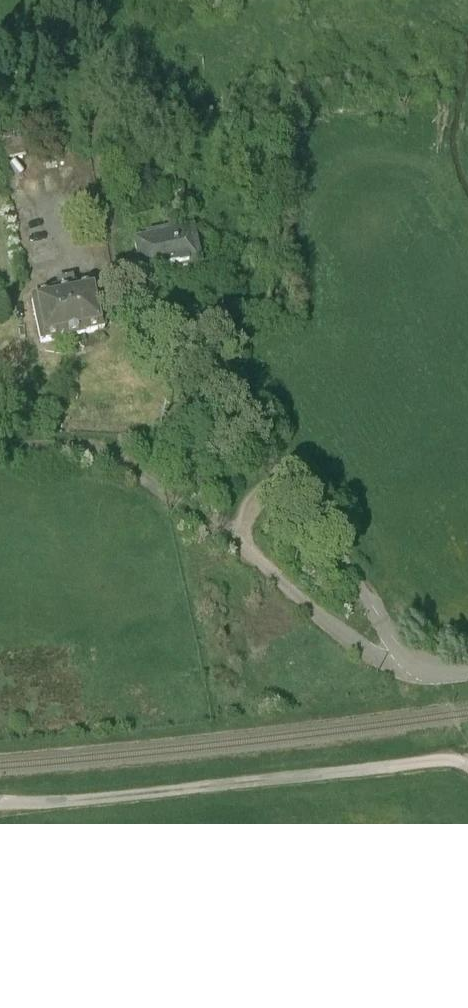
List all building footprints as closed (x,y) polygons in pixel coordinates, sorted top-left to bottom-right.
[(173,231),(146,237),(147,241),(135,244),(142,280),(199,267),(192,232),(174,235),(173,231)] [(73,287),(49,292),(50,297),(30,301),(39,344),(59,340),(60,342),(83,337),(82,335),(104,331),(95,288),(74,292),(73,287)]
